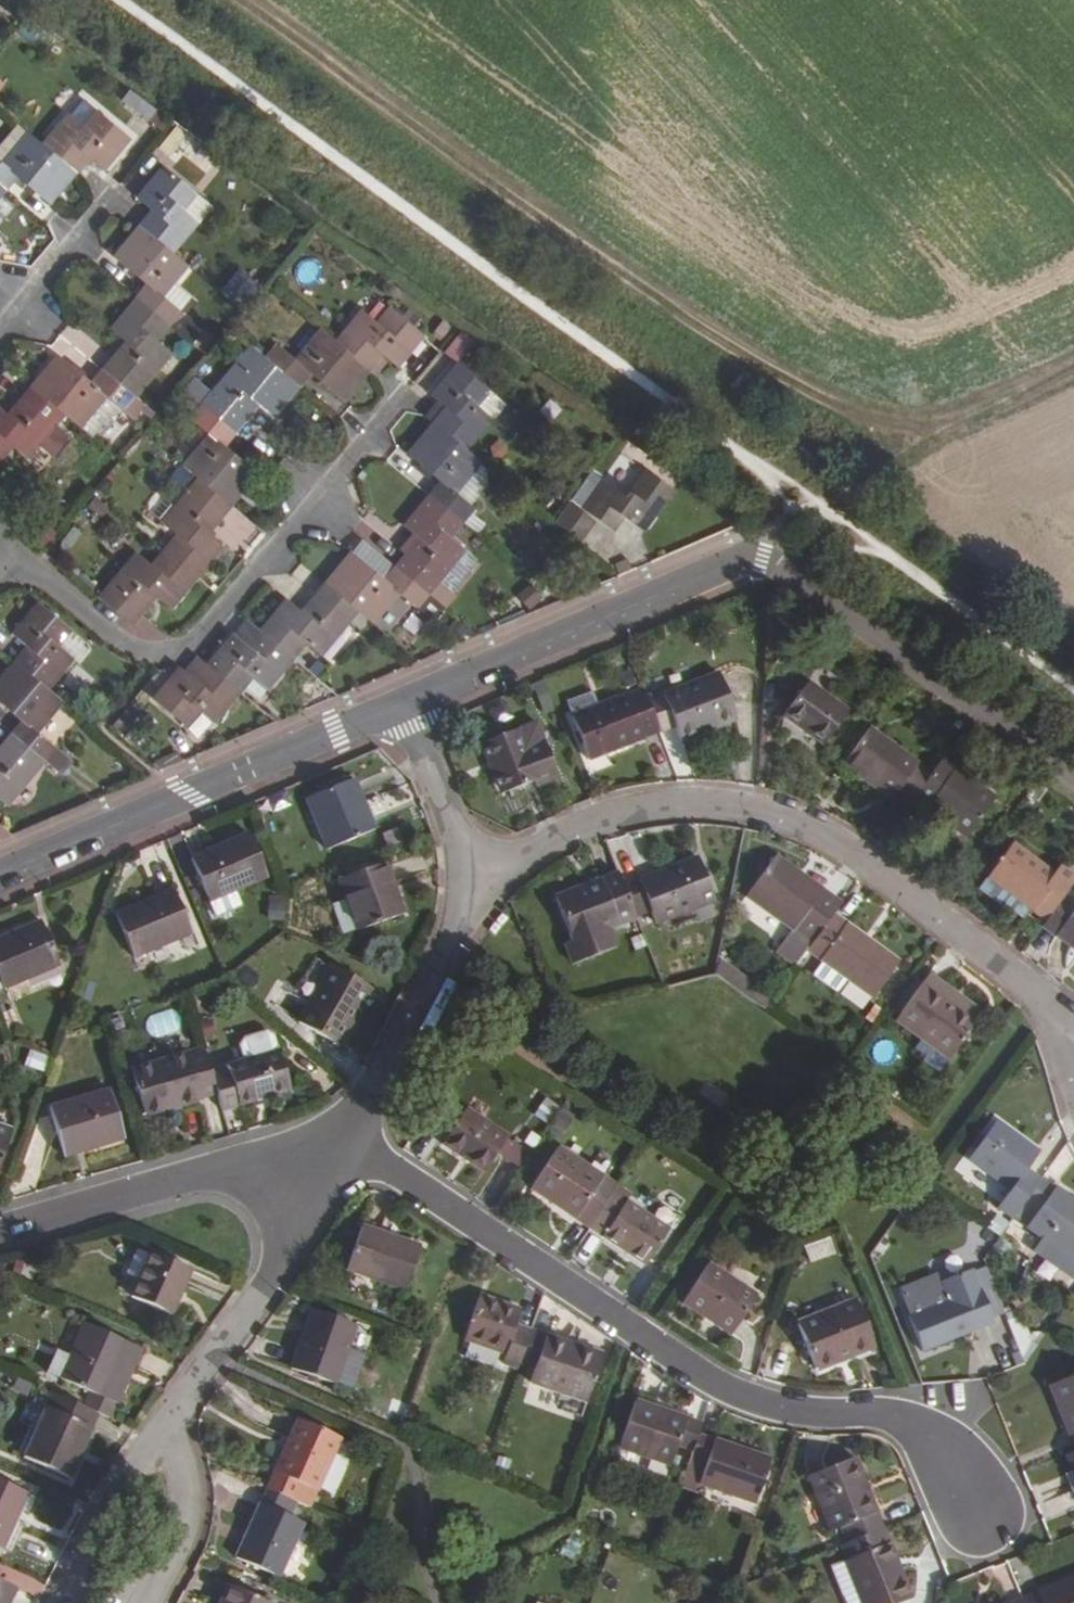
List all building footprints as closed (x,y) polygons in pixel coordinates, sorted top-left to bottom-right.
[(126,89),(120,102),(150,116),(156,103),(126,89)] [(84,98),(70,114),(83,125),(97,109),(84,98)] [(70,114),(68,112),(42,143),(75,171),(89,155),(103,167),(129,136),(97,109),(83,125),(70,114)] [(177,126),(159,147),(170,156),(188,134),(177,126)] [(49,202),(75,171),(42,143),(27,131),(2,162),(0,161),(0,182),(6,187),(17,174),(49,202)] [(153,208),(140,223),(173,251),(198,220),(211,204),(196,192),(164,165),(139,195),(153,208)] [(188,263),(173,251),(140,223),(115,254),(147,282),(136,294),(169,322),(191,340),(202,326),(184,311),(194,299),(173,281),(188,263)] [(229,298),(242,309),(260,288),(247,276),(229,298)] [(125,339),(101,368),(134,395),(171,351),(156,337),(169,322),(136,294),(111,326),(125,339)] [(376,321),(362,309),(336,339),(368,367),(380,352),(395,364),(421,333),(389,305),(376,321)] [(309,371),(342,397),(368,367),(336,339),(321,327),(295,358),(276,343),(266,357),(298,383),(309,371)] [(31,384),(63,411),(79,424),(105,394),(123,408),(134,395),(101,368),(90,381),(56,354),(31,384)] [(253,372),(238,359),(201,404),(233,431),(257,402),(272,414),(298,383),(266,357),(253,372)] [(429,392),(444,405),(432,420),(463,446),(489,416),(475,404),(487,389),(455,360),(429,392)] [(63,411),(31,384),(7,413),(0,407),(0,457),(12,443),(27,456),(63,411)] [(208,432),(183,462),(197,475),(230,502),(255,471),(222,444),(233,431),(201,404),(190,417),(208,432)] [(479,460),(463,446),(432,420),(407,451),(439,478),(428,491),(461,519),(472,506),(454,490),(479,460)] [(606,525),(616,510),(623,515),(639,527),(653,508),(656,510),(672,487),(645,467),(625,494),(602,478),(592,470),(571,500),(581,507),(606,525)] [(160,521),(174,533),(161,549),(194,575),(219,545),(205,533),(230,502),(197,475),(160,521)] [(403,524),(417,536),(394,564),(427,591),(443,605),(454,592),(451,589),(438,578),(462,548),(448,535),(461,519),(428,491),(403,524)] [(580,510),(566,527),(587,545),(602,528),(580,510)] [(623,515),(616,510),(606,525),(612,530),(623,515)] [(368,542),(356,556),(382,577),(394,564),(368,542)] [(438,578),(451,589),(471,565),(471,562),(471,559),(470,556),(469,554),(462,548),(438,578)] [(154,594),(168,606),(194,575),(161,549),(149,564),(134,551),(96,596),(130,622),(154,594)] [(356,556),(350,551),(324,581),(356,608),(372,621),(383,630),(410,600),(415,605),(427,591),(394,564),(382,577),(356,556)] [(300,610),(285,598),(258,628),(291,655),(304,640),(319,652),(356,608),(324,581),(300,610)] [(432,619),(443,605),(427,591),(415,605),(432,619)] [(9,635),(24,647),(12,661),(45,688),(69,658),(83,652),(85,649),(85,644),(35,602),(9,635)] [(241,619),(230,632),(245,643),(256,631),(241,619)] [(250,675),(265,687),(291,655),(258,628),(256,631),(245,643),(230,632),(204,662),(237,690),(250,675)] [(194,656),(182,671),(190,678),(203,663),(194,656)] [(45,688),(12,661),(0,675),(0,705),(18,720),(8,733),(40,760),(57,775),(68,763),(33,731),(58,700),(45,688)] [(195,709),(210,721),(237,690),(204,662),(203,663),(190,678),(182,671),(176,666),(150,696),(183,723),(195,709)] [(717,673),(646,701),(658,733),(674,727),(680,741),(735,720),(717,673)] [(848,712),(808,683),(784,715),(824,745),(848,712)] [(597,705),(570,716),(588,761),(658,733),(646,701),(641,688),(597,705)] [(565,702),(570,716),(597,705),(592,692),(565,702)] [(556,779),(534,723),(479,743),(487,764),(490,763),(502,794),(535,781),(537,786),(556,779)] [(891,799),(899,790),(917,764),(868,729),(842,764),(891,799)] [(40,760),(8,733),(0,742),(0,801),(4,804),(40,760)] [(941,759),(930,774),(912,799),(966,839),(996,798),(941,759)] [(917,764),(899,790),(912,799),(930,774),(917,764)] [(354,779),(349,780),(361,810),(366,808),(354,779)] [(349,780),(305,799),(327,850),(375,830),(366,808),(361,810),(349,780)] [(248,833),(190,858),(208,903),(266,877),(248,833)] [(1011,843),(986,878),(1045,921),(1062,898),(1073,882),(1073,875),(1063,868),(1057,877),(1011,843)] [(697,856),(622,887),(634,918),(650,911),(656,926),(715,902),(697,856)] [(745,896),(810,944),(833,914),(840,903),(775,856),(745,896)] [(385,863),(338,881),(356,931),(404,914),(385,863)] [(622,887),(617,872),(553,897),(571,941),(564,943),(572,964),(617,948),(610,929),(635,919),(634,918),(622,887)] [(173,889),(115,915),(133,959),(192,934),(173,889)] [(267,918),(286,918),(286,898),(268,897),(267,918)] [(1062,898),(1045,921),(1058,930),(1073,942),(1073,907),(1062,898)] [(833,914),(810,944),(807,950),(873,998),(899,962),(833,914)] [(0,938),(0,978),(4,989),(60,966),(41,921),(0,938)] [(1055,935),(1073,949),(1073,942),(1058,930),(1045,921),(1042,926),(1055,935)] [(714,976),(762,1011),(770,1000),(717,962),(714,976)] [(330,965),(297,1023),(338,1047),(371,989),(330,965)] [(928,974),(924,980),(977,1019),(981,1014),(928,974)] [(893,1021),(947,1060),(977,1019),(924,980),(893,1021)] [(228,1071),(211,1076),(215,1091),(221,1111),(290,1092),(278,1051),(276,1052),(271,1036),(265,1032),(242,1039),(239,1045),(243,1061),(226,1066),(228,1071)] [(24,1067),(44,1071),(48,1054),(27,1049),(24,1067)] [(203,1049),(131,1069),(144,1116),(201,1100),(200,1095),(215,1091),(211,1076),(203,1049)] [(109,1090),(49,1107),(64,1157),(123,1139),(109,1090)] [(501,1140),(460,1110),(435,1147),(480,1171),(501,1140)] [(1012,1219),(1013,1217),(1040,1180),(1027,1170),(1039,1153),(995,1120),(967,1159),(1010,1191),(998,1208),(1012,1219)] [(0,1125),(0,1163),(12,1129),(0,1125)] [(557,1146),(530,1189),(589,1227),(616,1185),(557,1146)] [(1041,1179),(1040,1180),(1013,1217),(1041,1237),(1034,1250),(1068,1273),(1073,1264),(1073,1203),(1041,1179)] [(629,1193),(616,1185),(589,1227),(646,1264),(668,1230),(624,1201),(629,1193)] [(981,1222),(970,1233),(986,1248),(997,1237),(981,1222)] [(420,1247),(361,1227),(346,1269),(406,1289),(420,1247)] [(804,1245),(808,1261),(833,1255),(830,1239),(804,1245)] [(151,1252),(130,1297),(171,1315),(191,1270),(151,1252)] [(758,1296),(708,1262),(682,1303),(731,1336),(758,1296)] [(985,1269),(972,1273),(990,1317),(1003,1313),(985,1269)] [(947,1302),(908,1316),(921,1352),(993,1323),(990,1317),(972,1273),(971,1271),(940,1282),(947,1302)] [(938,1277),(899,1292),(908,1316),(947,1302),(940,1282),(938,1277)] [(520,1311),(479,1296),(464,1340),(505,1354),(502,1363),(517,1368),(519,1362),(529,1330),(515,1325),(520,1311)] [(855,1299),(796,1323),(815,1371),(875,1346),(855,1299)] [(356,1325),(311,1309),(290,1369),(334,1385),(356,1325)] [(1007,1314),(1020,1355),(1032,1351),(1020,1310),(1007,1314)] [(84,1323),(59,1378),(89,1392),(82,1407),(98,1413),(109,1418),(124,1383),(114,1378),(129,1344),(84,1323)] [(602,1355),(529,1330),(519,1362),(535,1368),(529,1383),(586,1402),(602,1355)] [(129,1344),(114,1378),(124,1383),(140,1349),(129,1344)] [(1048,1386),(1056,1407),(1059,1406),(1071,1435),(1072,1435),(1073,1439),(1073,1375),(1048,1386)] [(51,1393),(22,1457),(69,1478),(91,1428),(98,1413),(82,1407),(51,1393)] [(702,1423),(635,1400),(618,1448),(671,1466),(673,1459),(688,1464),(698,1434),(702,1423)] [(297,1419),(266,1489),(297,1502),(304,1487),(316,1492),(340,1438),(297,1419)] [(91,1428),(69,1478),(74,1480),(96,1430),(91,1428)] [(770,1458),(698,1434),(688,1464),(680,1486),(696,1492),(698,1484),(754,1504),(770,1458)] [(1066,1454),(1073,1476),(1073,1451),(1066,1454)] [(855,1458),(808,1476),(830,1532),(839,1529),(845,1543),(879,1529),(862,1485),(865,1484),(855,1458)] [(2,1550),(27,1493),(0,1481),(0,1549),(2,1550)] [(266,1489),(234,1558),(278,1578),(303,1522),(290,1516),(297,1502),(266,1489)] [(629,1518),(626,1537),(645,1539),(648,1520),(629,1518)] [(840,1545),(846,1561),(832,1566),(847,1602),(901,1602),(910,1599),(882,1528),(879,1529),(845,1543),(840,1545)] [(1021,1598),(1023,1602),(1073,1602),(1073,1576),(1021,1598)] [(16,1588),(0,1581),(0,1602),(9,1602),(16,1588)] [(227,1585),(219,1602),(268,1602),(227,1585)]
